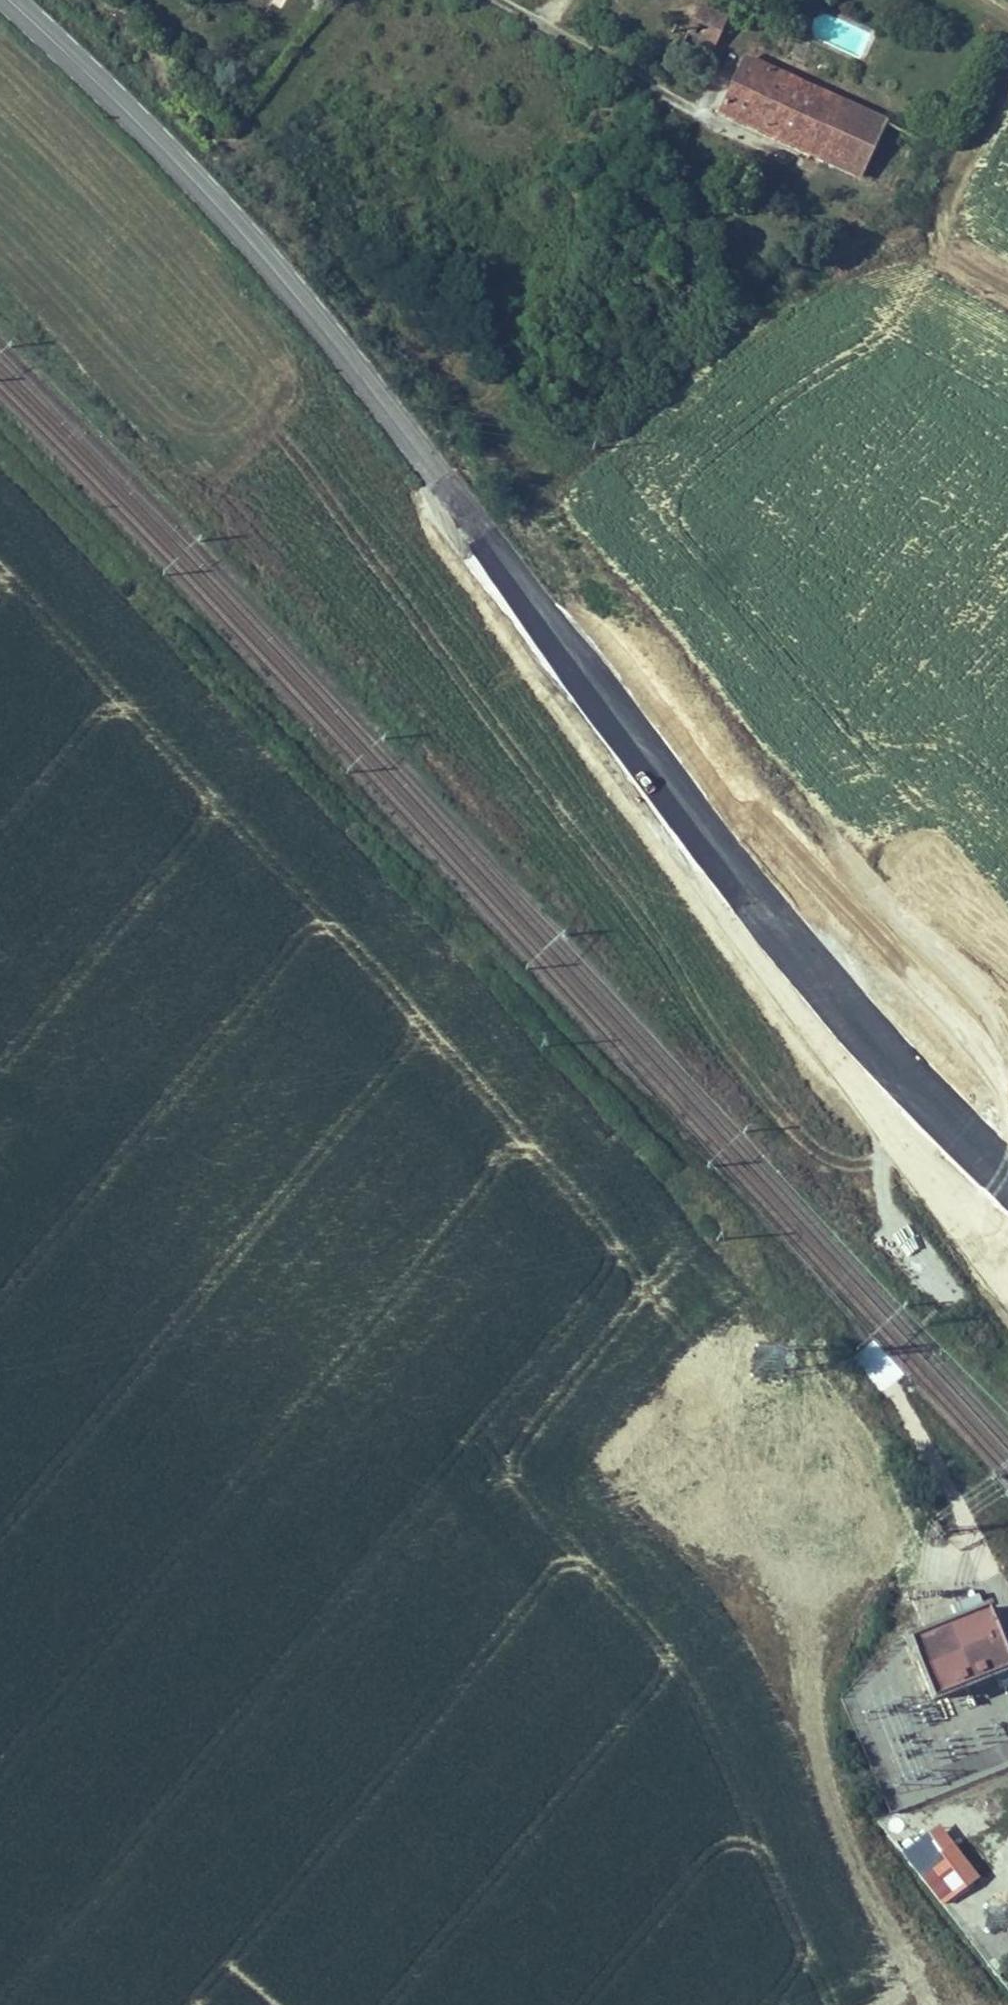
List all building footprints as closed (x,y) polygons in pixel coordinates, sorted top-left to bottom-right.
[(712,56),(728,14),(698,2),(682,44),(712,56)] [(762,23),(741,57),(770,75),(791,40),(762,23)] [(857,185),(887,134),(789,76),(760,128),(803,154),(857,185)] [(976,1606),(899,1636),(921,1691),(998,1660),(976,1606)] [(953,1899),(980,1877),(951,1842),(924,1864),(953,1899)]
